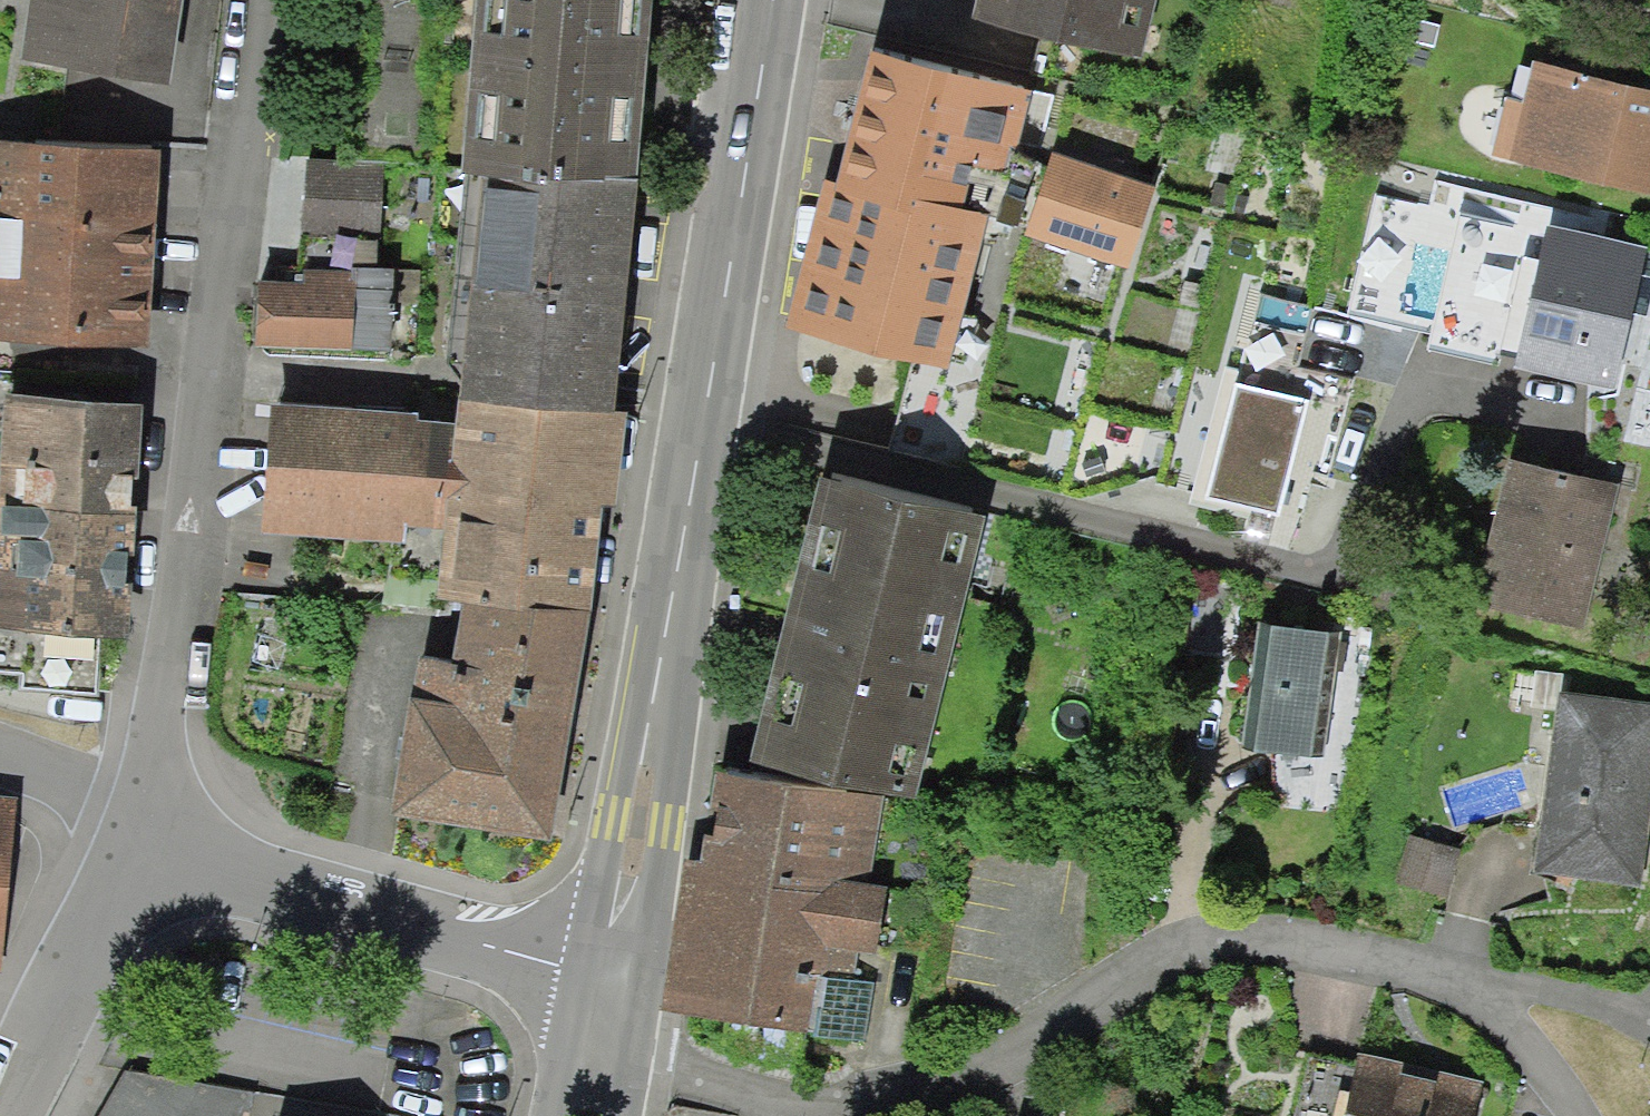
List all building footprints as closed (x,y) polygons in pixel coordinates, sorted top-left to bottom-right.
[(26,68),(188,92),(202,0),(36,0),(26,68)] [(484,173),(498,174),(660,185),(672,0),(495,0),(484,173)] [(987,20),(1154,62),(1168,0),(993,0),(987,20)] [(1038,95),(876,55),(808,322),(979,365),(1017,215),(976,204),(981,185),(1013,193),(1038,95)] [(1536,69),(1514,166),(1649,197),(1649,95),(1536,69)] [(0,141),(0,220),(14,221),(7,339),(160,348),(171,151),(0,141)] [(1158,189),(1045,158),(1020,244),(1133,276),(1158,189)] [(382,175),(309,171),(306,237),(379,241),(382,175)] [(445,598),(474,600),(603,611),(635,410),(660,185),(498,174),(469,420),(278,403),(270,534),(449,545),(445,598)] [(1556,236),(1521,374),(1621,399),(1649,282),(1649,259),(1556,236)] [(353,282),(262,283),(263,355),(353,354),(353,282)] [(11,395),(8,563),(0,563),(0,672),(23,672),(23,690),(97,693),(98,634),(145,635),(155,401),(11,395)] [(1621,491),(1511,468),(1481,611),(1591,634),(1621,491)] [(837,489),(765,740),(921,785),(994,534),(837,489)] [(603,611),(474,600),(457,663),(430,657),(407,810),(570,842),(603,611)] [(1346,642),(1255,628),(1237,751),(1327,765),(1346,642)] [(1561,700),(1536,871),(1649,888),(1649,713),(1561,700)] [(847,785),(726,765),(685,1008),(855,1036),(880,888),(831,880),(847,785)] [(0,795),(0,971),(11,971),(26,797),(0,795)] [(1358,1052),(1342,1115),(1473,1115),(1482,1082),(1358,1052)] [(127,1074),(104,1115),(271,1115),(275,1101),(127,1074)]
